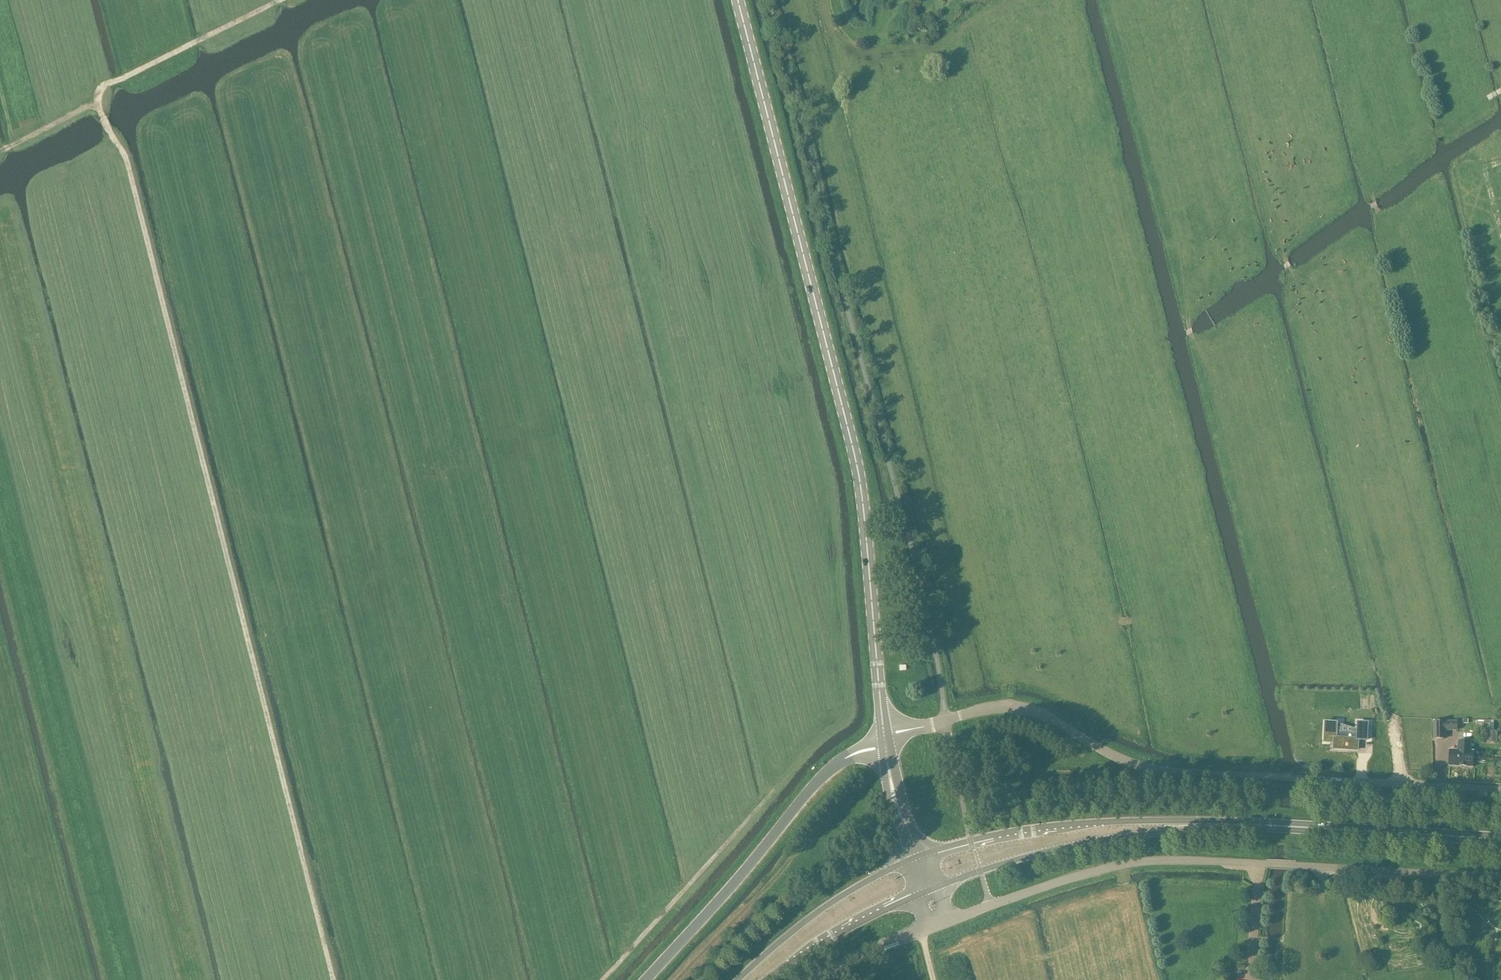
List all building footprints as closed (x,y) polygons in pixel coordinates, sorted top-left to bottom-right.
[(1368,740),(1369,721),(1359,721),(1359,731),(1335,730),(1336,722),(1324,721),(1324,739),(1335,739),(1335,746),(1358,747),(1359,740),(1368,740)] [(1433,738),(1446,738),(1446,731),(1446,722),(1433,722),(1433,738)] [(1457,722),(1446,722),(1446,731),(1457,731),(1457,722)] [(1488,731),(1487,742),(1497,742),(1497,731),(1488,731)] [(1449,766),(1473,767),(1473,751),(1470,751),(1471,742),(1458,741),(1457,750),(1449,750),(1449,766)]
